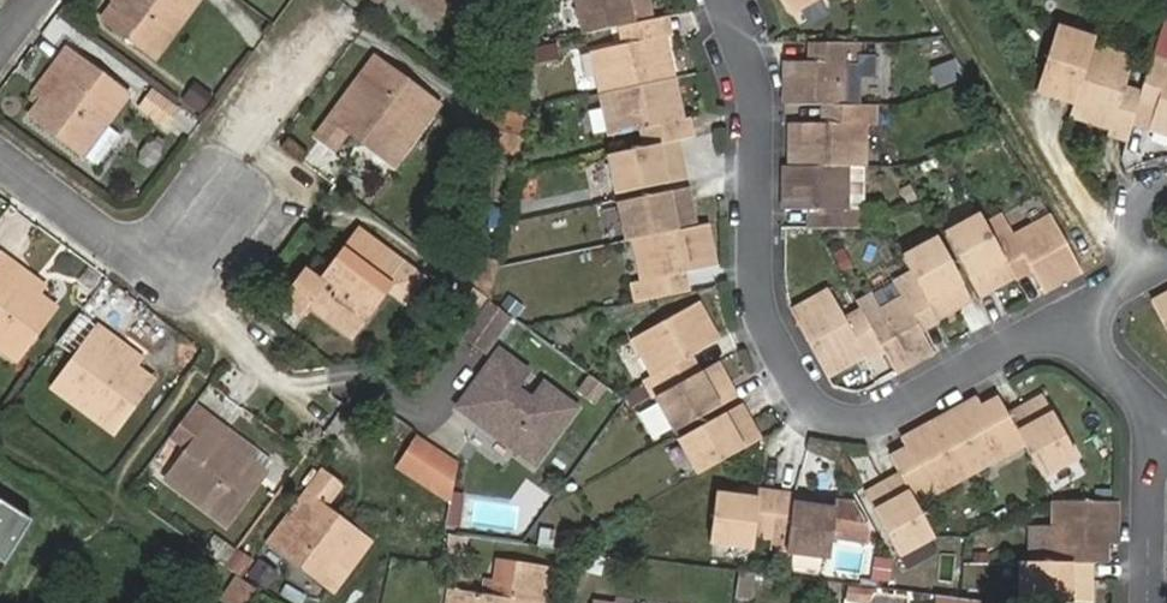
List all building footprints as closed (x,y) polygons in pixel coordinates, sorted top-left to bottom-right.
[(103,18),(156,57),(198,0),(117,0),(103,18)] [(435,16),(447,0),(413,0),(435,16)] [(647,17),(643,0),(574,0),(581,31),(608,25),(647,17)] [(779,12),(799,0),(772,0),(779,12)] [(1166,60),(1166,14),(1161,12),(1152,57),(1166,60)] [(658,15),(647,17),(608,25),(611,43),(651,35),(662,32),(658,15)] [(776,99),(813,96),(836,95),(834,52),(844,51),(843,32),(794,35),(794,53),(774,54),(776,99)] [(651,35),(611,43),(585,49),(595,93),(661,78),(651,35)] [(1068,110),(1087,47),(1049,36),(1031,98),(1068,110)] [(1130,61),(1087,47),(1068,110),(1066,120),(1107,133),(1104,142),(1125,148),(1137,111),(1140,101),(1119,95),(1130,61)] [(30,115),(98,165),(120,134),(106,124),(128,95),(66,49),(54,65),(62,71),(30,115)] [(348,130),(395,163),(437,105),(373,59),(317,136),(334,148),(348,130)] [(1140,101),(1137,111),(1157,116),(1152,133),(1166,138),(1166,63),(1153,59),(1150,67),(1140,101)] [(670,119),(661,78),(595,93),(605,134),(637,127),(670,119)] [(212,95),(196,83),(184,99),(200,111),(212,95)] [(186,111),(157,89),(146,104),(175,126),(186,111)] [(836,95),(813,96),(813,113),(784,115),(787,161),(836,159),(856,157),(854,112),(866,111),(864,93),(836,95)] [(488,146),(523,153),(530,119),(483,109),(479,130),(491,132),(488,146)] [(677,117),(670,119),(637,127),(641,148),(674,140),(682,138),(677,117)] [(476,143),(488,146),(491,132),(479,130),(476,143)] [(674,140),(641,148),(609,155),(617,189),(682,174),(674,140)] [(838,201),(836,159),(787,161),(778,162),(780,205),(801,204),(814,203),(815,224),(853,222),(852,200),(838,201)] [(633,236),(693,223),(685,186),(619,201),(627,238),(633,236)] [(803,224),(815,224),(814,203),(801,204),(803,224)] [(1010,274),(985,228),(977,213),(942,231),(977,293),(1010,274)] [(1010,239),(1029,273),(1040,291),(1079,269),(1046,218),(1010,239)] [(999,220),(985,228),(1010,274),(1015,281),(1029,273),(1010,239),(999,220)] [(699,221),(693,223),(633,236),(643,282),(680,274),(709,268),(699,221)] [(365,294),(374,301),(386,286),(403,300),(421,277),(403,264),(359,230),(319,283),(304,273),(284,300),(301,313),(308,304),(340,326),(365,294)] [(907,269),(933,317),(968,297),(933,237),(899,256),(907,269)] [(55,307),(38,294),(11,274),(17,266),(1,254),(0,256),(0,348),(16,359),(55,307)] [(889,279),(899,296),(920,332),(936,322),(933,317),(907,269),(889,279)] [(680,274),(643,282),(630,286),(634,303),(684,292),(680,274)] [(1166,326),(1166,289),(1151,297),(1166,326)] [(884,349),(864,316),(857,303),(840,313),(827,290),(792,310),(827,374),(863,354),(866,359),(884,349)] [(349,334),(374,301),(365,294),(340,326),(349,334)] [(899,296),(864,316),(884,349),(897,371),(931,352),(920,332),(899,296)] [(510,314),(493,302),(489,299),(464,333),(485,348),(510,314)] [(640,331),(662,369),(642,380),(650,394),(653,392),(699,367),(690,352),(717,337),(696,300),(640,331)] [(152,379),(135,365),(109,346),(115,339),(99,327),(54,387),(113,431),(152,379)] [(486,377),(474,392),(461,410),(469,416),(481,424),(489,423),(516,443),(517,451),(537,465),(578,409),(544,384),(532,401),(515,389),(527,372),(501,352),(484,375),(486,377)] [(732,394),(713,359),(699,367),(653,392),(672,427),(732,394)] [(1032,398),(999,416),(1013,441),(1032,476),(1065,458),(1032,398)] [(973,409),(971,403),(968,399),(931,420),(960,471),(996,451),(973,409)] [(990,400),(973,409),(996,451),(1013,441),(999,416),(990,400)] [(735,401),(674,435),(694,473),(756,438),(735,401)] [(960,471),(931,420),(892,441),(897,449),(920,492),(960,471)] [(252,449),(221,428),(204,509),(226,523),(263,472),(246,459),(252,449)] [(459,464),(438,449),(420,473),(453,497),(459,464)] [(878,460),(886,476),(902,503),(920,492),(897,449),(878,460)] [(334,590),(369,543),(322,507),(339,485),(323,473),(271,542),(334,590)] [(902,503),(886,476),(851,496),(884,558),(921,538),(902,503)] [(729,486),(729,494),(749,496),(749,488),(729,486)] [(749,496),(729,494),(706,492),(701,538),(743,544),(745,532),(764,534),(768,490),(749,488),(749,496)] [(785,491),(768,490),(764,534),(781,536),(780,547),(819,552),(824,503),(803,502),(784,499),(785,491)] [(803,494),(785,491),(784,499),(803,502),(803,494)] [(1111,499),(1045,500),(1046,542),(1095,542),(1111,541),(1111,499)] [(0,566),(28,523),(0,505),(0,566)] [(1095,542),(1046,542),(1046,561),(1079,560),(1095,560),(1095,542)] [(835,546),(832,577),(888,582),(890,559),(866,557),(866,549),(835,546)] [(1013,561),(1013,602),(1080,601),(1079,560),(1046,561),(1013,561)] [(748,597),(751,572),(736,570),(733,595),(748,597)] [(239,575),(225,599),(233,602),(245,602),(256,584),(239,575)]
